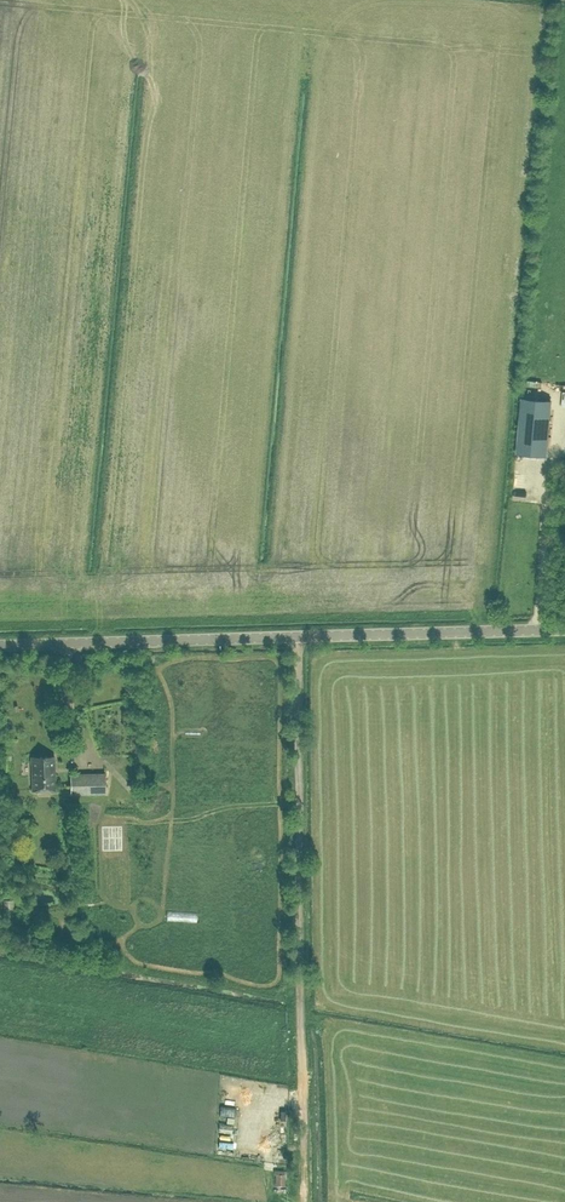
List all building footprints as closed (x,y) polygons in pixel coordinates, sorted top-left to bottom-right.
[(31,757),(32,790),(55,789),(54,756),(31,757)] [(69,774),(70,795),(105,794),(105,773),(69,774)] [(1,903),(3,903),(3,925),(13,925),(13,900),(1,900),(1,903)]
